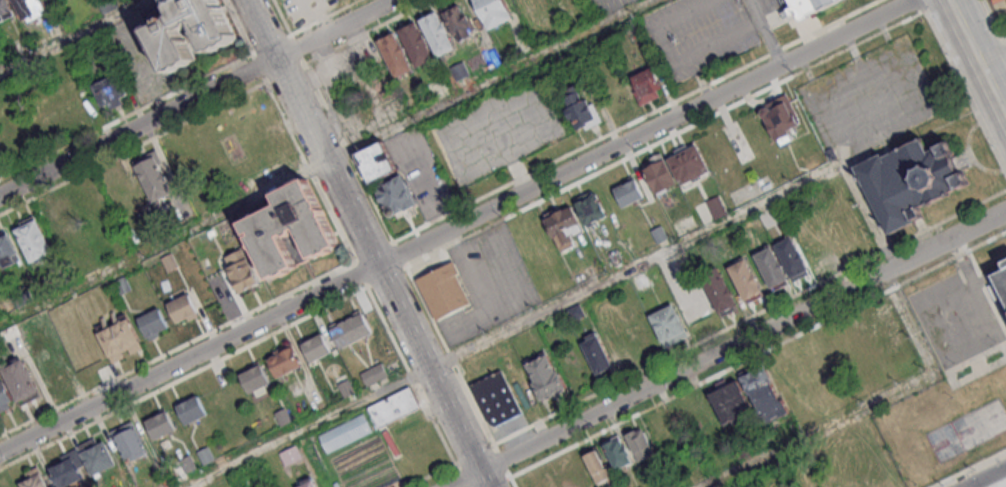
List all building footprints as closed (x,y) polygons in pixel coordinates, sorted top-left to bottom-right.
[(15,15),(12,10),(14,9),(10,0),(0,0),(0,22),(15,15)] [(26,19),(31,17),(33,21),(47,14),(46,10),(50,8),(46,0),(17,0),(26,19)] [(104,15),(120,7),(116,0),(101,0),(97,2),(104,15)] [(140,12),(164,0),(219,0),(222,6),(224,6),(226,11),(225,13),(235,33),(237,34),(238,36),(237,38),(238,39),(212,52),(202,33),(203,32),(198,22),(195,23),(194,26),(186,30),(184,29),(181,30),(186,40),(187,39),(197,59),(170,73),(140,12)] [(490,29),(476,0),(504,0),(513,18),(490,29)] [(538,0),(515,0),(520,10),(538,1),(538,0)] [(793,10),(788,12),(791,18),(797,15),(800,22),(803,23),(808,21),(809,18),(820,13),(821,15),(838,7),(837,4),(846,0),(788,0),(793,10)] [(442,11),(455,38),(458,37),(461,43),(475,36),(472,30),(475,29),(463,4),(454,8),(453,6),(442,11)] [(421,20),(439,57),(456,48),(448,33),(450,32),(444,22),(443,23),(438,12),(421,20)] [(400,30),(418,67),(435,59),(428,44),(429,43),(424,33),(422,33),(417,22),(400,30)] [(379,41),(397,78),(414,69),(407,54),(408,54),(403,43),(401,44),(396,33),(379,41)] [(451,68),(457,81),(470,75),(464,61),(451,68)] [(633,75),(640,90),(635,92),(642,106),(661,97),(658,89),(663,86),(653,65),(633,75)] [(93,84),(117,72),(127,94),(121,96),(124,102),(113,108),(110,102),(103,105),(93,84)] [(583,91),(590,107),(594,105),(603,123),(587,130),(585,126),(578,129),(573,119),(571,120),(567,110),(571,108),(566,99),(583,91)] [(762,107),(787,96),(800,125),(788,130),(791,135),(777,141),(773,133),(769,132),(766,127),(768,124),(766,118),(764,118),(762,117),(761,115),(761,113),(761,111),(762,110),(763,108),(762,107)] [(855,167),(888,235),(924,218),(919,207),(968,184),(962,170),(960,171),(951,152),(953,151),(947,139),(928,148),(923,138),(883,158),(881,155),(855,167)] [(383,143),(397,171),(371,183),(357,155),(383,143)] [(668,159),(679,181),(683,179),(685,184),(707,173),(705,169),(709,167),(698,144),(689,149),(687,146),(675,151),(677,155),(668,159)] [(134,163),(154,202),(175,191),(163,168),(165,167),(157,151),(134,163)] [(643,167),(652,163),(649,158),(661,153),(677,185),(656,195),(643,167)] [(402,174),(417,204),(406,210),(405,209),(398,212),(397,215),(393,217),(389,216),(387,211),(387,210),(385,204),(383,205),(377,193),(379,193),(376,187),(402,174)] [(613,188),(626,181),(625,180),(634,176),(635,177),(645,197),(623,207),(613,188)] [(276,195),(281,205),(243,224),(248,234),(253,231),(255,234),(250,237),(271,280),(279,276),(280,278),(290,273),(289,271),(297,267),(282,237),(286,235),(290,237),(294,235),(295,230),(298,229),(314,260),(321,256),(322,257),(333,252),(332,250),(340,246),(324,215),(325,213),(324,210),(321,209),(307,179),(276,195)] [(576,204),(585,221),(587,225),(607,216),(597,195),(595,194),(592,195),(591,197),(576,204)] [(707,201),(715,218),(727,212),(718,195),(707,201)] [(545,219),(571,206),(584,230),(572,236),(577,244),(562,251),(545,219)] [(15,231),(32,264),(54,253),(38,219),(35,220),(34,218),(20,225),(22,228),(15,231)] [(652,231),(658,244),(669,239),(663,225),(652,231)] [(1,263),(2,263),(5,269),(17,263),(14,257),(20,254),(9,233),(7,234),(6,232),(0,235),(0,261),(1,263)] [(775,243),(794,282),(811,273),(804,260),(806,259),(801,249),(799,250),(792,235),(775,243)] [(754,253),(772,291),(790,283),(784,271),(785,270),(781,260),(779,261),(772,245),(754,253)] [(227,259),(231,267),(228,269),(240,294),(261,284),(244,251),(227,259)] [(172,253),(161,258),(168,272),(179,267),(172,253)] [(728,266),(745,258),(752,272),(754,271),(760,283),(758,284),(764,295),(747,304),(728,266)] [(439,321),(475,304),(454,262),(419,279),(439,321)] [(1002,265),(1005,263),(1005,320),(988,284),(996,281),(994,277),(1005,271),(1002,265)] [(701,274),(721,316),(739,307),(719,265),(701,274)] [(630,278),(637,292),(651,286),(644,271),(630,278)] [(125,276),(115,281),(121,295),(132,290),(125,276)] [(11,296),(17,309),(35,301),(29,290),(19,295),(18,292),(11,296)] [(188,293),(168,302),(178,322),(188,317),(189,321),(199,316),(188,293)] [(649,314),(674,303),(688,336),(664,347),(649,314)] [(159,307),(138,318),(147,336),(150,339),(160,335),(158,331),(168,326),(159,307)] [(330,327),(342,349),(373,333),(361,311),(353,315),(354,317),(353,317),(348,320),(347,322),(345,321),(340,324),(339,326),(337,323),(330,327)] [(129,317),(99,332),(114,362),(125,357),(122,351),(130,348),(133,354),(144,348),(129,317)] [(2,329),(9,342),(23,336),(17,323),(2,329)] [(584,342),(590,339),(589,336),(599,332),(614,366),(598,373),(584,342)] [(300,343),(311,364),(332,352),(323,334),(312,340),(310,337),(300,343)] [(268,359),(271,358),(273,356),(276,354),(275,352),(293,343),(304,366),(277,378),(268,359)] [(527,360),(546,351),(555,370),(559,368),(568,386),(542,399),(533,381),(536,380),(527,360)] [(6,370),(21,402),(42,392),(35,378),(35,375),(33,371),(31,369),(26,360),(6,370)] [(241,374),(250,393),(272,383),(261,361),(250,366),(251,369),(241,374)] [(361,373),(368,386),(389,375),(382,362),(361,373)] [(742,378),(751,396),(753,395),(761,412),(758,413),(765,426),(790,413),(784,401),(782,402),(774,385),(776,384),(767,366),(742,378)] [(472,386),(490,425),(497,427),(523,414),(503,371),(472,386)] [(14,407),(11,401),(17,399),(8,378),(0,382),(0,413),(14,407)] [(339,384),(345,398),(356,392),(349,379),(339,384)] [(708,393),(713,402),(714,401),(724,423),(732,419),(734,423),(746,417),(744,413),(751,410),(741,389),(742,388),(737,379),(708,393)] [(369,406),(379,427),(421,407),(410,386),(369,406)] [(186,425),(208,414),(198,395),(187,400),(186,398),(175,403),(186,425)] [(146,420),(155,438),(176,429),(166,408),(156,412),(157,415),(146,420)] [(275,414),(286,408),(292,421),(282,426),(275,414)] [(373,432),(365,413),(319,433),(327,452),(373,432)] [(133,420),(112,431),(126,458),(132,456),(134,460),(149,452),(133,420)] [(626,434),(637,428),(639,431),(644,429),(656,454),(640,462),(626,434)] [(604,444),(620,437),(632,462),(616,470),(604,444)] [(99,443),(96,438),(79,446),(94,476),(118,464),(106,440),(99,443)] [(280,453),(286,466),(303,458),(297,444),(280,453)] [(197,451),(208,446),(214,460),(204,465),(197,451)] [(85,478),(66,486),(61,486),(51,467),(65,461),(62,456),(79,448),(87,464),(80,467),(85,478)] [(584,455),(596,449),(605,468),(608,467),(614,477),(598,485),(584,455)] [(191,455),(197,468),(186,473),(180,460),(191,455)] [(43,476),(48,486),(23,486),(21,483),(30,478),(26,470),(39,464),(44,475),(43,476)] [(311,477),(316,486),(297,486),(305,484),(303,481),(311,477)]
